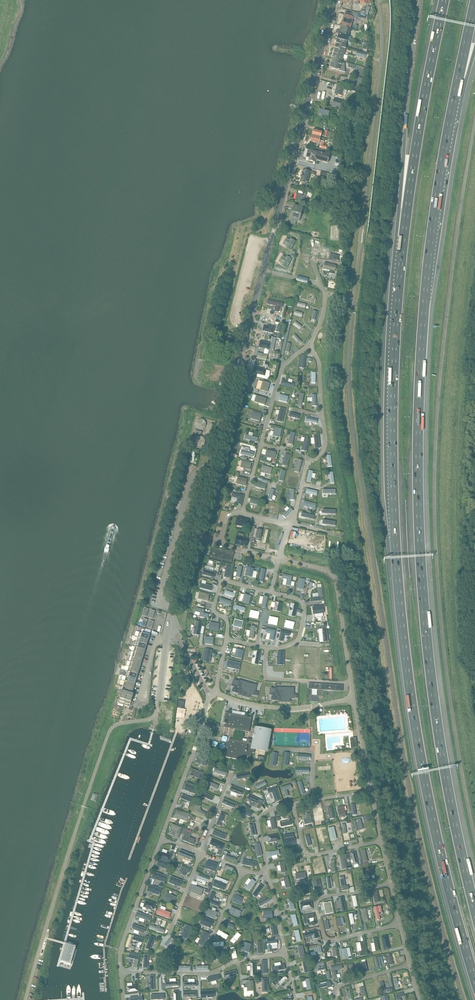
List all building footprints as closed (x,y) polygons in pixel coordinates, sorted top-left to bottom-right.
[(341,27),(350,29),(353,18),(345,15),(344,15),(341,27)] [(347,42),(350,29),(341,27),(337,39),(347,42)] [(347,42),(337,39),(335,46),(337,47),(337,46),(339,47),(339,46),(345,48),(347,42)] [(334,49),(332,59),(342,61),(345,48),(339,46),(339,47),(337,46),(337,47),(335,46),(334,49)] [(356,51),(355,57),(360,58),(365,59),(367,59),(368,59),(369,55),(368,54),(366,54),(356,51)] [(332,59),(329,68),(339,71),(345,72),(344,64),(341,63),(342,61),(332,59)] [(351,83),(350,82),(349,86),(356,88),(356,86),(360,87),(363,79),(358,78),(357,83),(352,82),(351,83)] [(343,94),(346,94),(347,89),(336,86),(334,94),(342,96),(343,94)] [(334,99),(332,106),(342,109),(344,102),(334,99)] [(320,107),(318,114),(328,116),(330,110),(320,107)] [(312,136),(320,138),(321,135),(330,137),(331,132),(325,131),(324,133),(322,133),(322,132),(313,130),(312,136)] [(312,136),(310,142),(321,145),(320,148),(326,149),(326,146),(323,145),(324,142),(319,141),(320,138),(312,136)] [(306,157),(306,158),(309,159),(308,161),(315,163),(316,160),(328,163),(330,155),(308,150),(309,150),(307,158),(306,157)] [(310,172),(303,170),(300,182),(302,183),(303,183),(307,184),(310,172)] [(321,172),(319,178),(325,180),(327,174),(321,172)] [(311,198),(313,193),(305,191),(304,195),(303,196),(300,195),(300,194),(297,194),(295,200),(298,201),(298,200),(301,201),(302,199),(305,200),(306,195),(309,196),(308,197),(311,198)] [(299,221),(303,208),(294,205),(290,219),(299,221)] [(311,237),(318,239),(326,241),(327,236),(319,235),(320,232),(312,231),(311,237)] [(283,244),(286,246),(286,248),(290,250),(295,242),(290,239),(290,240),(286,238),(283,244)] [(286,268),(292,259),(287,257),(286,258),(282,256),(279,262),(282,264),(282,265),(286,268)] [(339,267),(325,263),(323,269),(329,270),(329,273),(334,274),(335,272),(339,273),(339,270),(339,267)] [(301,290),(301,291),(299,301),(315,305),(318,295),(318,294),(317,294),(303,290),(302,290),(301,290)] [(268,300),(267,304),(275,306),(274,311),(279,312),(280,307),(282,308),(283,304),(268,300)] [(295,322),(293,325),(300,330),(302,327),(295,322)] [(262,331),(273,334),(274,328),(264,325),(262,331)] [(277,325),(276,332),(278,333),(277,339),(281,340),(284,326),(281,325),(281,326),(277,325)] [(294,334),(292,337),(297,343),(300,341),(294,334)] [(224,350),(226,350),(229,351),(232,338),(227,336),(224,350)] [(270,344),(260,341),(259,347),(269,350),(270,344)] [(253,373),(265,376),(266,370),(254,367),(253,373)] [(260,390),(267,392),(269,384),(262,382),(260,390)] [(280,394),(278,401),(287,403),(288,397),(280,394)] [(264,405),(266,399),(256,396),(256,399),(255,399),(254,402),(264,405)] [(251,417),(250,419),(259,421),(261,415),(253,412),(251,417)] [(206,424),(206,423),(206,422),(205,422),(205,421),(204,420),(203,420),(203,419),(202,419),(201,419),(200,419),(199,419),(198,419),(197,420),(197,421),(196,421),(196,422),(195,423),(195,424),(195,425),(195,426),(196,427),(196,428),(197,428),(197,429),(198,429),(199,430),(200,430),(201,430),(202,430),(203,430),(203,429),(204,429),(205,428),(206,427),(206,426),(206,425),(206,424)] [(280,438),(282,429),(275,428),(273,436),(280,438)] [(246,435),(244,439),(257,443),(258,438),(248,435),(246,435)] [(309,439),(305,438),(301,450),(306,452),(309,439)] [(249,452),(244,450),(242,450),(240,454),(253,458),(254,454),(254,453),(249,452)] [(276,453),(266,450),(265,457),(274,460),(276,453)] [(302,461),(301,461),(299,460),(297,460),(294,472),(299,473),(302,461)] [(242,461),(240,468),(250,470),(251,464),(242,461)] [(263,466),(261,473),(270,475),(272,468),(263,466)] [(247,480),(238,477),(236,484),(245,486),(247,480)] [(243,496),(233,493),(232,497),(237,499),(236,504),(240,505),(243,496)] [(293,511),(290,508),(283,515),(285,518),(293,511)] [(246,527),(248,520),(237,517),(236,525),(246,527)] [(246,546),(248,539),(237,537),(235,544),(246,546)] [(231,562),(233,552),(213,547),(211,558),(231,562)] [(245,576),(252,577),(254,569),(247,567),(245,576)] [(215,573),(205,570),(203,569),(202,570),(202,571),(203,571),(202,574),(214,578),(215,573)] [(290,586),(292,576),(283,574),(282,578),(287,579),(286,586),(290,586)] [(305,580),(298,578),(296,588),(303,590),(305,580)] [(321,601),(321,597),(323,597),(322,588),(318,588),(317,588),(318,597),(312,598),(313,602),(321,601)] [(209,595),(200,593),(198,599),(208,601),(209,595)] [(251,596),(245,594),(242,602),(249,604),(251,596)] [(282,604),(275,602),(273,611),(280,612),(282,604)] [(294,605),(292,605),(289,616),(295,617),(298,605),(294,604),(294,605)] [(323,606),(313,607),(314,614),(324,613),(323,606)] [(208,614),(204,613),(204,610),(196,608),(196,612),(200,613),(199,616),(207,618),(208,614)] [(250,610),(249,618),(258,619),(259,612),(250,610)] [(269,617),(268,624),(277,626),(278,619),(269,617)] [(241,628),(243,622),(235,619),(233,626),(241,628)] [(286,621),(284,628),(293,630),(294,622),(286,621)] [(202,623),(196,622),(193,634),(199,635),(202,623)] [(216,623),(216,624),(210,623),(209,630),(218,631),(219,624),(216,623)] [(265,633),(270,634),(269,640),(273,641),(275,631),(266,629),(265,633)] [(290,633),(281,631),(279,641),(283,641),(284,636),(289,637),(290,633)] [(148,640),(150,635),(139,632),(138,637),(148,640)] [(147,645),(148,640),(138,637),(136,642),(147,645)] [(214,638),(205,637),(204,644),(213,645),(214,638)] [(145,650),(147,645),(136,642),(135,647),(145,650)] [(144,655),(145,650),(135,647),(133,652),(144,655)] [(244,651),(236,649),(234,658),(242,659),(244,651)] [(205,650),(203,662),(209,663),(211,651),(205,650)] [(142,660),(144,655),(133,652),(132,656),(142,660)] [(139,669),(141,664),(130,661),(129,666),(139,669)] [(228,662),(227,667),(238,669),(240,664),(229,661),(228,662)] [(138,674),(139,669),(129,666),(128,671),(138,674)] [(136,679),(138,674),(128,671),(126,676),(136,679)] [(135,684),(136,679),(126,676),(125,681),(135,684)] [(133,689),(135,684),(125,681),(123,686),(133,689)] [(231,686),(231,687),(234,688),(233,691),(239,693),(239,695),(249,697),(250,693),(252,693),(252,694),(257,696),(258,693),(254,691),(256,686),(239,681),(239,682),(234,681),(232,686),(231,686)] [(123,686),(122,691),(132,694),(133,689),(123,686)] [(270,695),(269,695),(269,696),(272,696),(272,700),(278,700),(279,700),(279,701),(289,702),(290,697),(291,697),(291,698),(297,698),(297,695),(293,695),(293,689),(275,688),(275,689),(271,689),(270,695)] [(129,707),(130,707),(133,694),(132,694),(122,691),(118,703),(118,704),(129,707)] [(252,718),(225,713),(224,722),(224,724),(225,724),(224,725),(225,725),(234,727),(234,729),(233,729),(249,732),(252,718)] [(247,742),(229,739),(228,744),(228,743),(226,744),(226,745),(225,746),(226,747),(227,748),(227,749),(226,757),(250,762),(251,753),(254,753),(255,749),(267,751),(271,731),(255,728),(253,740),(248,739),(247,739),(247,742)] [(197,756),(195,762),(205,766),(207,760),(197,756)] [(215,770),(214,772),(226,776),(228,772),(215,768),(215,770)] [(192,769),(189,775),(201,780),(204,773),(192,769)] [(208,781),(207,785),(217,789),(219,786),(208,781)] [(184,790),(196,794),(198,788),(186,783),(184,790)] [(291,784),(281,787),(285,797),(289,796),(287,790),(292,789),(291,784)] [(242,796),(244,791),(231,787),(230,791),(242,796)] [(269,793),(272,792),(275,802),(280,800),(276,787),(268,790),(269,793)] [(212,801),(214,797),(203,792),(201,796),(212,801)] [(187,801),(184,807),(188,809),(192,799),(182,794),(181,798),(187,801)] [(247,799),(258,804),(260,800),(249,795),(247,799)] [(224,799),(222,803),(234,808),(236,804),(224,799)] [(193,813),(204,818),(206,813),(199,810),(201,806),(196,804),(193,813)] [(346,815),(344,806),(337,808),(339,817),(346,815)] [(239,811),(250,817),(253,813),(241,807),(239,811)] [(317,818),(323,816),(321,807),(314,809),(317,818)] [(180,819),(186,822),(189,815),(177,811),(174,818),(180,820),(180,819)] [(220,827),(225,814),(221,813),(216,825),(220,827)] [(306,814),(307,819),(304,819),(305,825),(312,823),(310,813),(306,814)] [(170,828),(176,830),(174,835),(179,837),(182,828),(172,824),(170,828)] [(334,827),(328,829),(331,840),(337,839),(334,827)] [(225,840),(227,835),(214,830),(212,835),(225,840)] [(191,834),(186,832),(182,840),(193,845),(195,842),(194,841),(195,840),(189,837),(191,834)] [(268,836),(269,843),(279,841),(278,834),(268,836)] [(284,839),(286,846),(295,844),(294,837),(284,839)] [(209,844),(222,850),(225,844),(212,839),(209,844)] [(180,850),(178,855),(191,860),(193,856),(180,850)] [(169,861),(172,856),(161,852),(159,858),(169,861)] [(237,862),(239,858),(227,853),(225,858),(237,862)] [(158,866),(168,869),(170,864),(160,860),(159,861),(158,862),(158,863),(157,865),(158,866)] [(215,872),(218,864),(210,861),(207,869),(215,872)] [(178,865),(177,869),(180,870),(179,873),(185,876),(187,872),(188,873),(190,869),(178,865)] [(373,882),(370,870),(365,872),(368,883),(373,882)] [(155,872),(154,873),(153,874),(153,875),(153,877),(153,878),(163,882),(165,876),(155,872)] [(199,874),(197,878),(209,883),(210,879),(199,874)] [(181,881),(171,877),(169,882),(179,886),(181,881)] [(312,880),(314,890),(321,888),(319,878),(312,880)] [(224,891),(227,884),(215,879),(212,886),(224,891)] [(255,882),(252,879),(246,888),(249,890),(255,882)] [(159,895),(161,889),(149,884),(146,891),(159,895)] [(264,887),(260,884),(252,895),(256,897),(264,887)] [(310,894),(309,888),(305,889),(304,884),(296,886),(298,896),(310,894)] [(191,892),(201,896),(203,890),(193,885),(191,892)] [(221,903),(213,900),(216,893),(212,891),(207,903),(219,907),(221,903)] [(167,893),(164,900),(173,905),(176,897),(167,893)] [(232,902),(240,905),(243,898),(235,895),(232,902)] [(258,903),(260,907),(271,900),(269,896),(258,903)] [(155,904),(145,901),(143,907),(153,910),(155,904)] [(313,909),(311,901),(300,903),(301,911),(313,909)] [(331,902),(324,903),(326,914),(333,913),(331,902)] [(373,908),(376,920),(380,919),(379,913),(382,912),(381,906),(373,908)] [(231,907),(228,913),(239,918),(242,912),(231,907)] [(206,908),(203,914),(215,919),(218,913),(206,908)] [(169,918),(171,913),(159,909),(157,914),(169,918)] [(272,911),(263,912),(264,919),(273,918),(272,911)] [(138,912),(136,917),(149,921),(151,916),(138,912)] [(308,924),(307,919),(314,918),(313,914),(303,917),(305,925),(308,924)] [(207,926),(206,927),(209,928),(210,925),(212,921),(203,917),(200,924),(207,926)] [(235,926),(229,923),(230,920),(226,918),(223,926),(233,930),(235,926)] [(133,924),(131,929),(144,933),(146,929),(133,924)] [(164,930),(150,925),(149,929),(163,934),(164,930)] [(181,937),(187,939),(192,927),(185,925),(181,937)] [(209,934),(203,931),(198,943),(204,946),(209,934)] [(305,938),(312,936),(313,939),(318,938),(316,931),(304,934),(305,938)] [(237,933),(233,939),(236,941),(241,936),(237,933)] [(143,939),(134,936),(132,940),(138,942),(136,949),(140,950),(143,939)] [(150,936),(146,948),(150,950),(155,938),(150,936)] [(164,945),(167,947),(174,939),(171,937),(164,945)] [(277,940),(266,942),(269,953),(273,952),(271,946),(278,944),(277,940)] [(249,953),(251,944),(244,942),(242,951),(249,953)] [(60,962),(70,965),(76,946),(65,943),(60,962)] [(139,956),(129,954),(128,958),(135,959),(133,967),(137,968),(139,956)] [(315,972),(325,970),(324,962),(313,965),(315,972)] [(333,980),(337,979),(336,970),(343,969),(342,965),(331,967),(333,980)] [(281,985),(288,979),(285,976),(281,979),(279,977),(272,983),(275,986),(279,983),(281,985)] [(382,994),(390,992),(390,989),(385,990),(383,982),(379,983),(382,994)]
